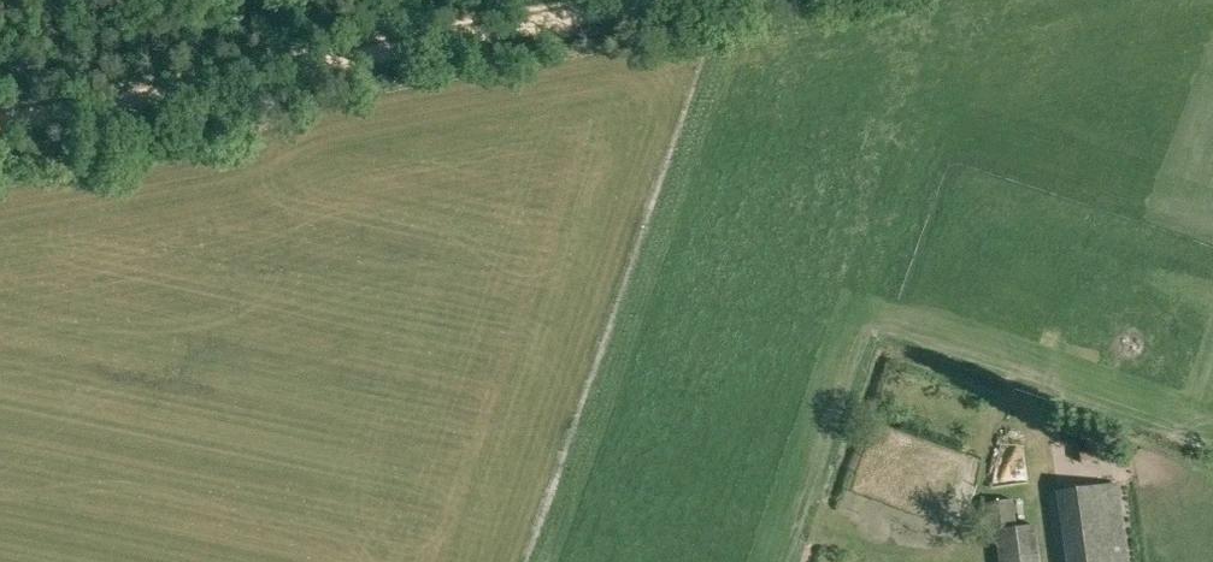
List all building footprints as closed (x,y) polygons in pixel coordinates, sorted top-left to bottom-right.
[(1115,483),(1057,491),(1067,561),(1126,561),(1115,483)] [(982,503),(986,532),(995,531),(1000,561),(1038,561),(1033,526),(1015,528),(1010,499),(982,503)]
